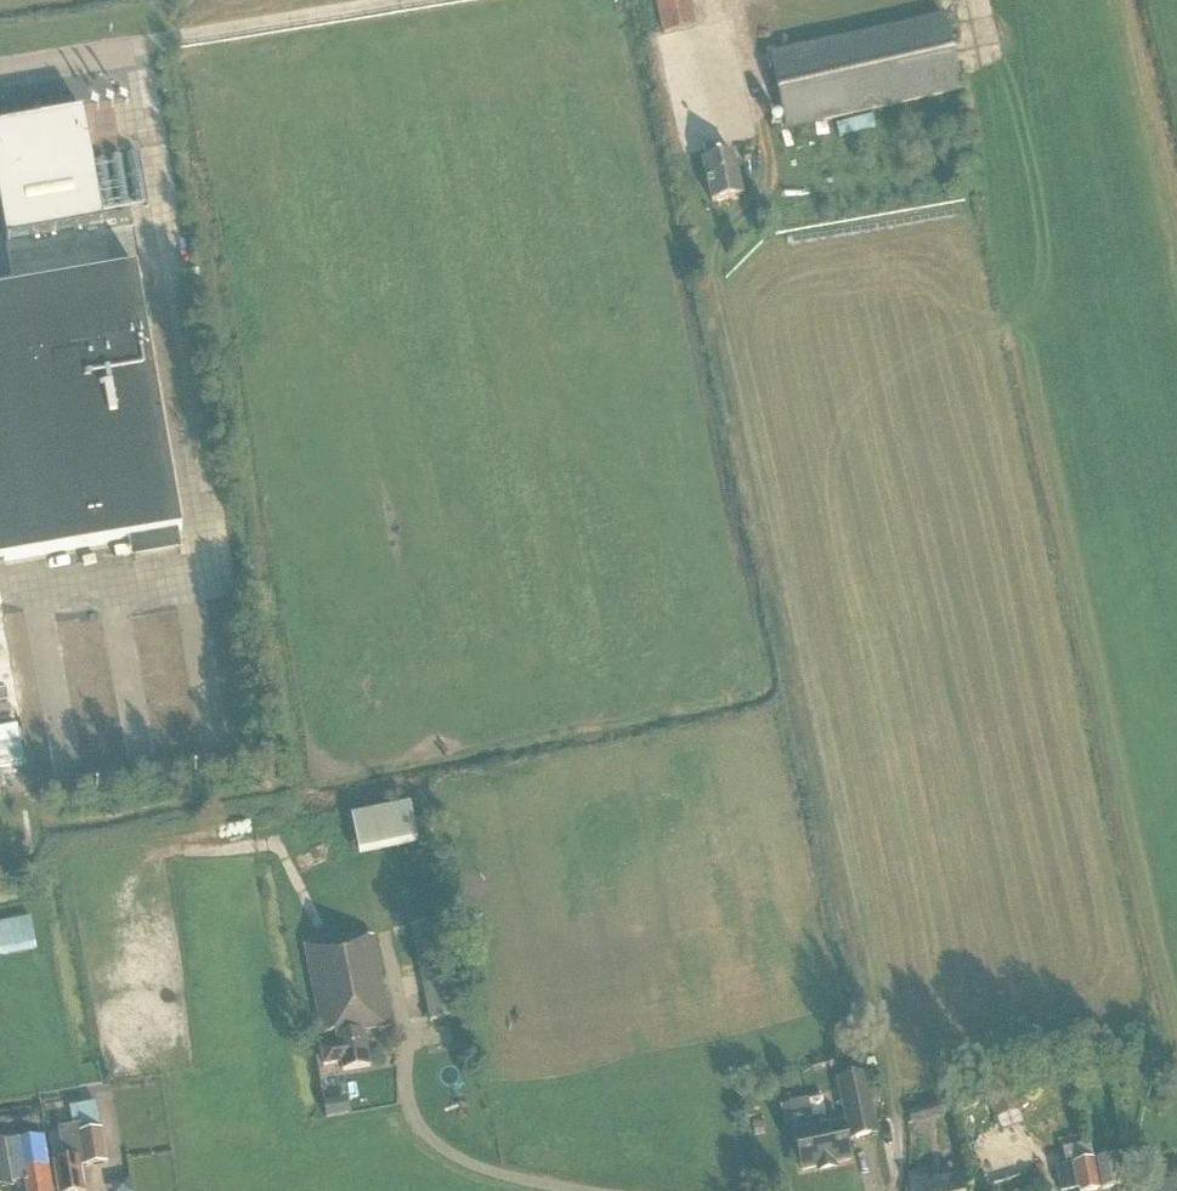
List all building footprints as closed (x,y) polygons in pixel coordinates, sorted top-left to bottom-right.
[(691,0),(656,0),(663,33),(697,25),(691,0)] [(944,14),(770,54),(787,129),(961,89),(944,14)] [(703,161),(712,202),(743,195),(733,154),(725,156),(722,143),(754,135),(731,37),(713,41),(711,34),(667,45),(691,150),(704,147),(707,160),(703,161)] [(84,112),(0,127),(0,202),(7,241),(104,224),(84,112)] [(0,288),(0,558),(178,527),(133,265),(0,288)] [(419,844),(410,802),(351,814),(360,856),(419,844)] [(430,1019),(459,1014),(441,920),(412,926),(430,1019)] [(320,1047),(323,1067),(341,1063),(342,1070),(370,1065),(364,1031),(391,1027),(373,936),(352,940),(351,937),(304,945),(322,1034),(335,1031),(337,1043),(320,1047)] [(879,1134),(866,1072),(836,1078),(849,1140),(879,1134)] [(809,1166),(850,1158),(842,1118),(813,1124),(808,1099),(790,1103),(796,1128),(801,1127),(809,1166)] [(59,1190),(85,1190),(81,1166),(105,1162),(96,1103),(70,1107),(73,1126),(59,1128),(64,1159),(54,1160),(59,1190)] [(28,1190),(52,1190),(47,1162),(51,1162),(46,1135),(1,1142),(6,1168),(23,1165),(28,1190)] [(1091,1142),(1063,1148),(1067,1163),(1055,1166),(1060,1190),(1069,1190),(1079,1189),(1079,1190),(1092,1190),(1100,1189),(1091,1142)] [(1122,1185),(1116,1154),(1095,1159),(1102,1189),(1122,1185)] [(1158,1190),(1174,1190),(1172,1180),(1157,1183),(1158,1190)]
